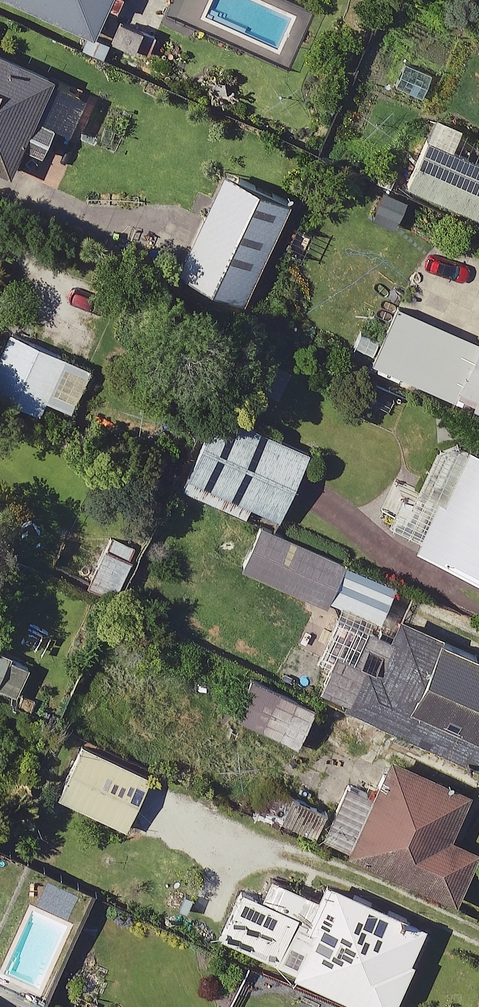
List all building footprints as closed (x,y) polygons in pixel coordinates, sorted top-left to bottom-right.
[(95,37),(111,0),(11,0),(95,37)] [(0,61),(0,170),(13,176),(55,86),(0,61)] [(430,139),(409,188),(478,218),(478,160),(430,139)] [(287,208),(228,182),(184,278),(242,305),(287,208)] [(402,309),(378,365),(478,408),(478,342),(402,309)] [(14,332),(0,362),(0,398),(45,420),(52,406),(74,417),(96,372),(14,332)] [(313,453),(214,409),(179,489),(247,519),(252,506),(284,520),(313,453)] [(394,478),(375,520),(423,542),(418,553),(478,581),(478,454),(469,449),(446,501),(394,478)] [(139,554),(76,511),(41,563),(104,606),(139,554)] [(345,563),(263,527),(245,569),(327,605),(345,563)] [(387,620),(348,702),(478,765),(478,664),(387,620)] [(316,707),(255,679),(236,719),(298,748),(316,707)] [(152,774),(77,744),(54,800),(129,831),(152,774)] [(473,797),(400,761),(380,803),(351,789),(326,842),(452,903),(477,852),(452,840),(473,797)] [(259,867),(224,940),(364,1006),(398,1006),(433,934),(329,885),(323,898),(259,867)]
